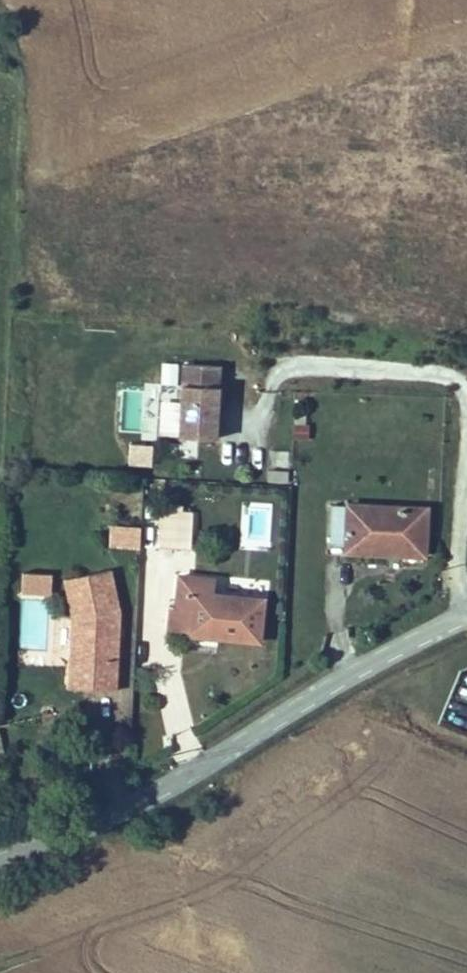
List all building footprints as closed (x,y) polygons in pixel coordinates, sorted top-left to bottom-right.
[(175,384),(175,363),(161,363),(161,384),(175,384)] [(217,369),(210,369),(182,368),(179,440),(214,441),(217,369)] [(306,416),(295,416),(294,438),(309,439),(309,427),(306,427),(306,416)] [(153,448),(130,447),(129,467),(152,468),(153,448)] [(289,473),(268,472),(268,485),(289,485),(289,473)] [(355,550),(429,555),(430,509),(337,504),(336,538),(355,540),(355,550)] [(165,512),(161,512),(159,546),(189,548),(191,514),(182,513),(182,507),(165,506),(165,512)] [(139,530),(110,528),(109,546),(138,547),(139,530)] [(72,619),(70,659),(68,691),(79,692),(114,694),(118,615),(108,572),(64,582),(72,619)] [(21,577),(20,597),(50,599),(51,579),(21,577)] [(213,581),(177,578),(174,610),(168,610),(166,630),(173,631),(172,635),(261,642),(264,599),(212,595),(213,581)]
